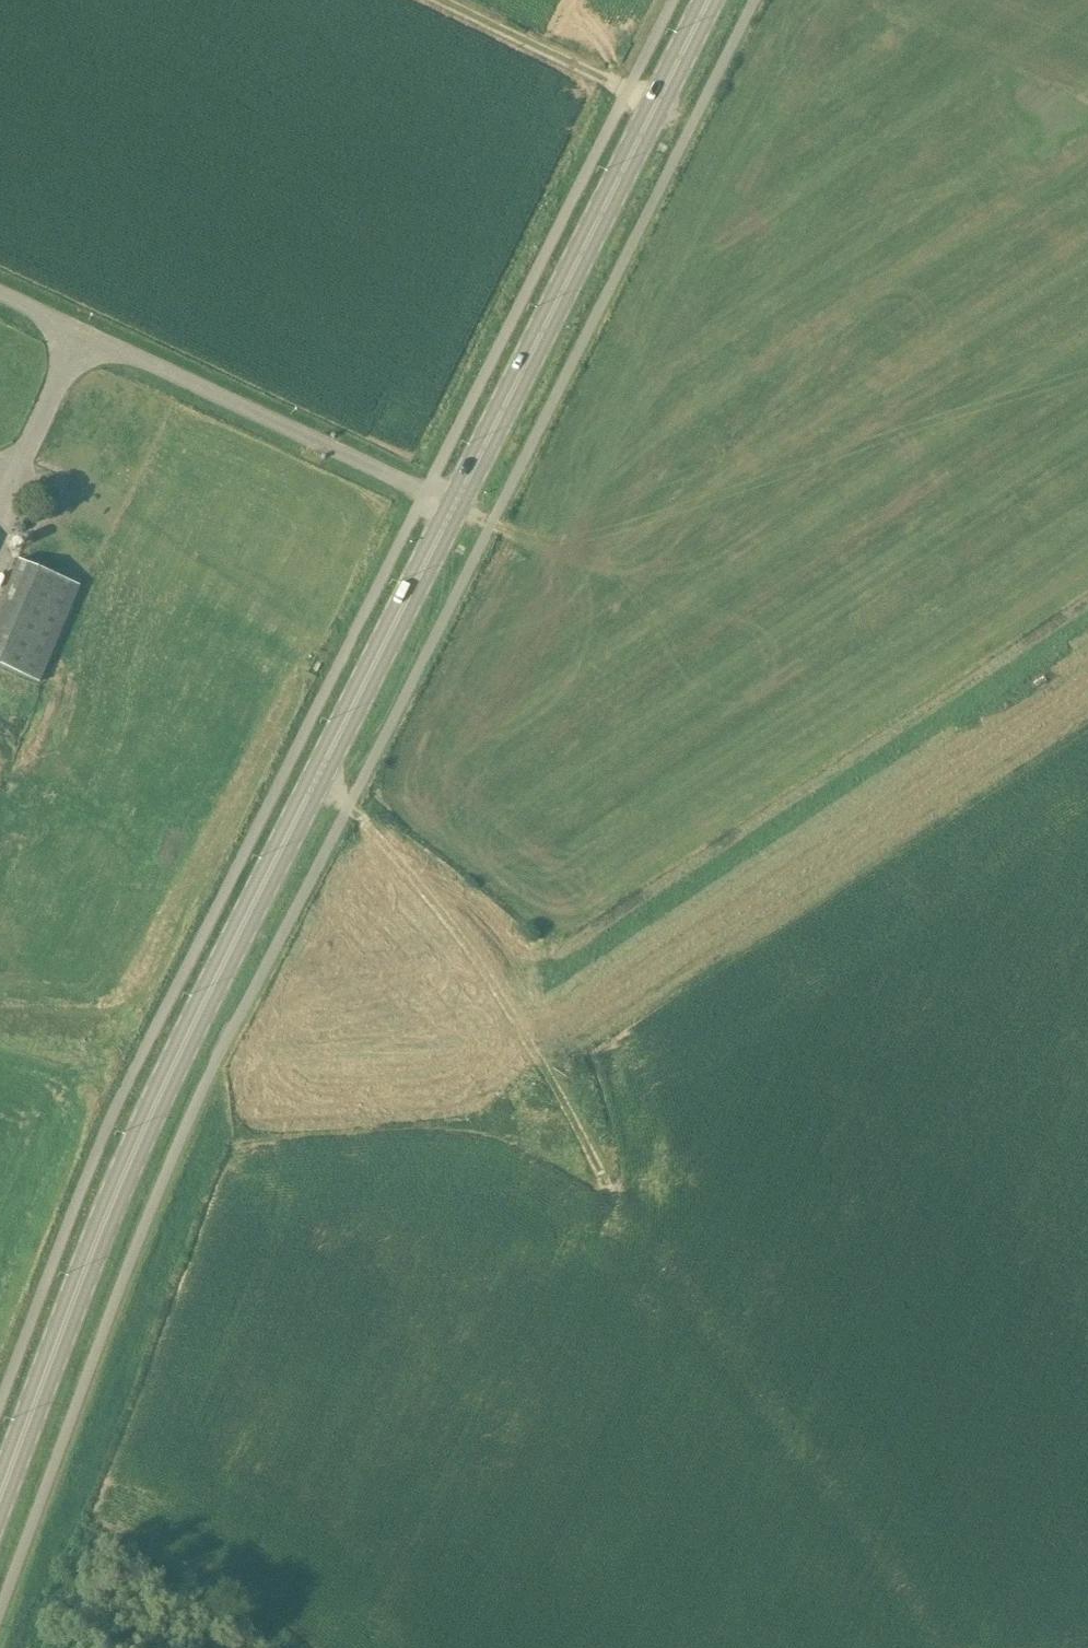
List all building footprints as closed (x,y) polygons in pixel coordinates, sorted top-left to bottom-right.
[(0,605),(0,666),(39,682),(79,585),(19,560),(0,605)]
